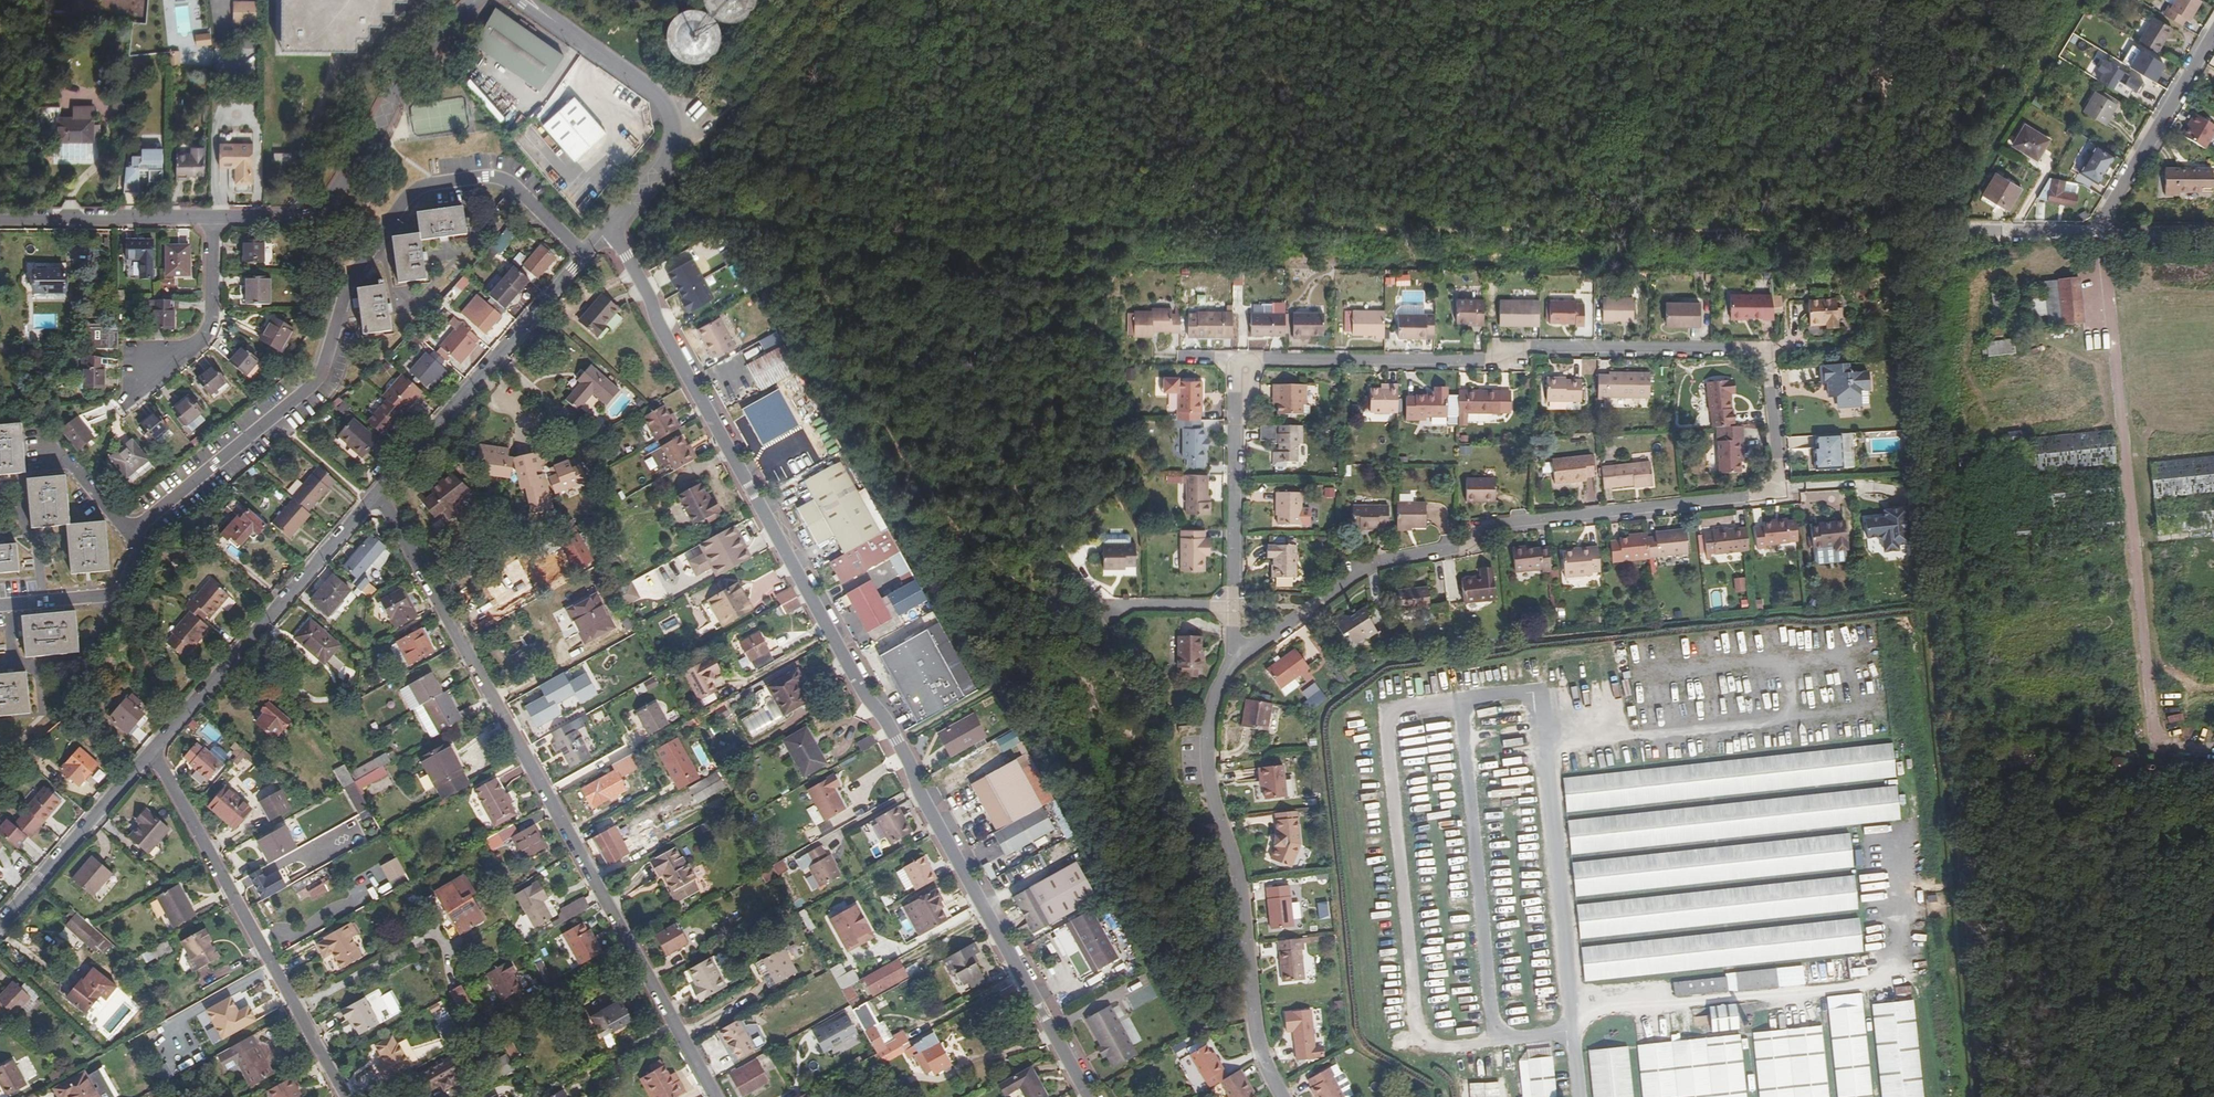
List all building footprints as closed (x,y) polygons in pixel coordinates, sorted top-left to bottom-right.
[(356,45),(404,0),(278,0),(278,46),(356,45)] [(757,0),(703,0),(704,2),(705,7),(708,12),(712,16),(717,19),(722,21),(728,23),(734,22),(739,21),(744,19),(749,15),(753,11),(756,6),(757,1),(757,0)] [(2191,17),(2201,2),(2198,0),(2167,0),(2166,2),(2170,5),(2163,16),(2181,27),(2186,19),(2189,15),(2191,17)] [(563,58),(494,10),(474,46),(539,91),(563,58)] [(719,41),(720,35),(719,30),(717,25),(714,21),(710,17),(706,14),(701,12),(695,11),(690,11),(685,12),(680,15),(676,18),(672,22),(670,27),(668,32),(668,37),(668,43),(670,48),(673,53),(677,57),(682,60),(687,62),(692,63),(698,62),(703,61),(708,59),(712,55),(716,51),(718,46),(719,41)] [(2139,42),(2157,53),(2171,29),(2153,18),(2139,42)] [(2091,27),(2086,24),(2070,50),(2075,54),(2091,27)] [(2145,63),(2135,57),(2119,84),(2129,90),(2145,63)] [(2068,67),(2058,61),(2053,69),(2063,75),(2068,67)] [(574,76),(569,72),(559,87),(564,90),(574,76)] [(559,87),(550,99),(555,103),(564,90),(559,87)] [(2083,113),(2103,125),(2116,105),(2113,104),(2114,101),(2100,92),(2099,95),(2095,93),(2083,113)] [(540,113),(533,119),(538,124),(546,116),(555,103),(550,99),(540,113)] [(541,127),(574,162),(604,134),(572,99),(541,127)] [(2188,129),(2183,137),(2204,149),(2213,133),(2213,126),(2194,114),(2188,123),(2191,125),(2188,129)] [(55,142),(91,142),(92,118),(56,117),(55,142)] [(2047,140),(2023,126),(2012,146),(2036,160),(2047,140)] [(241,181),(251,180),(251,141),(218,140),(216,163),(218,164),(233,164),(233,180),(241,181)] [(91,163),(91,142),(55,142),(54,142),(53,162),(91,163)] [(2114,156),(2095,144),(2078,173),(2097,184),(2104,174),(2101,172),(2106,164),(2108,166),(2114,156)] [(151,178),(164,179),(164,145),(146,145),(140,152),(135,152),(135,163),(129,163),(128,191),(139,191),(142,190),(142,175),(151,175),(151,178)] [(189,173),(198,174),(204,174),(204,146),(191,145),(191,153),(178,154),(178,178),(189,178),(189,173)] [(2176,191),(2211,191),(2212,169),(2163,169),(2163,186),(2167,186),(2170,195),(2176,195),(2176,191)] [(2020,189),(1995,175),(1983,196),(2007,211),(2020,189)] [(2078,185),(2048,179),(2036,198),(2074,206),(2078,185)] [(504,210),(496,203),(488,212),(497,219),(504,210)] [(419,234),(392,238),(398,284),(425,280),(421,242),(467,235),(464,208),(417,215),(419,234)] [(516,235),(508,229),(491,247),(500,254),(516,235)] [(151,279),(152,241),(125,240),(125,260),(139,260),(139,279),(151,279)] [(263,263),(263,242),(243,242),(243,263),(263,263)] [(188,276),(188,247),(166,247),(166,275),(188,276)] [(555,259),(542,247),(524,267),(538,278),(555,259)] [(1955,248),(1938,248),(1938,259),(1955,260),(1955,248)] [(1935,261),(1926,252),(1922,257),(1931,266),(1935,261)] [(332,269),(324,258),(317,263),(321,269),(332,269)] [(677,287),(680,292),(703,279),(693,260),(667,274),(672,283),(674,282),(677,287)] [(32,293),(65,293),(64,271),(47,271),(44,267),(35,268),(34,270),(32,271),(32,293)] [(525,285),(529,280),(516,268),(512,273),(525,285)] [(492,299),(504,309),(525,285),(512,273),(491,297),(492,299)] [(2084,322),(2080,276),(2057,278),(2057,279),(2061,324),(2061,325),(2084,322)] [(268,306),(268,278),(246,278),(246,306),(268,306)] [(688,313),(714,298),(703,279),(680,292),(679,293),(682,299),(685,305),(683,306),(688,313)] [(2061,324),(2057,279),(2043,281),(2047,325),(2061,324)] [(390,331),(384,286),(357,290),(363,335),(390,331)] [(1774,319),(1772,295),(1730,295),(1730,319),(1743,319),(1744,318),(1761,318),(1762,319),(1774,319)] [(463,315),(472,322),(487,305),(478,297),(463,315)] [(619,312),(603,297),(580,323),(598,339),(607,330),(605,327),(619,312)] [(1603,320),(1634,321),(1635,298),(1603,298),(1603,320)] [(500,316),(506,310),(504,309),(492,299),(487,305),(472,322),(474,324),(481,330),(486,335),(501,317),(500,316)] [(174,309),(174,301),(149,300),(149,309),(153,309),(153,329),(173,330),(174,309)] [(1551,300),(1551,323),(1576,323),(1576,326),(1584,326),(1584,301),(1551,300)] [(1827,324),(1827,326),(1827,330),(1838,330),(1837,300),(1809,302),(1811,327),(1821,326),(1821,324),(1827,324)] [(1484,325),(1484,301),(1457,301),(1456,323),(1468,323),(1475,323),(1476,326),(1484,325)] [(1520,322),(1532,321),(1532,301),(1500,301),(1500,325),(1520,326),(1520,322)] [(1666,324),(1676,324),(1676,327),(1700,327),(1700,303),(1667,302),(1666,324)] [(1181,333),(1181,317),(1173,316),(1173,309),(1152,309),(1152,312),(1135,311),(1135,337),(1152,337),(1153,331),(1171,332),(1171,333),(1181,333)] [(1385,339),(1385,312),(1353,311),(1352,334),(1376,335),(1376,339),(1385,339)] [(1233,334),(1233,312),(1199,312),(1199,314),(1189,314),(1189,337),(1224,338),(1224,334),(1233,334)] [(1286,335),(1286,314),(1251,313),(1251,335),(1286,335)] [(1304,334),(1311,335),(1324,334),(1325,313),(1294,314),(1294,337),(1304,338),(1304,334)] [(1435,339),(1435,315),(1400,315),(1399,334),(1426,334),(1426,339),(1435,339)] [(281,352),(293,331),(272,319),(260,340),(281,352)] [(705,335),(701,338),(713,358),(734,347),(718,319),(701,328),(705,335)] [(412,331),(421,339),(422,340),(431,331),(421,321),(412,331)] [(476,342),(479,338),(476,336),(469,329),(462,323),(461,325),(441,347),(452,356),(460,363),(477,344),(476,342)] [(469,329),(476,336),(481,330),(474,324),(469,329)] [(697,330),(701,338),(705,335),(701,328),(697,330)] [(412,331),(404,339),(414,347),(421,339),(412,331)] [(106,354),(106,338),(91,338),(91,354),(106,354)] [(2012,340),(1987,343),(1988,353),(2013,351),(2012,340)] [(798,369),(784,344),(746,365),(760,390),(798,369)] [(258,360),(243,347),(229,362),(243,375),(258,360)] [(452,356),(441,347),(437,353),(445,360),(447,362),(452,356)] [(440,365),(445,360),(437,353),(435,351),(430,357),(427,354),(411,372),(427,386),(429,384),(436,389),(443,381),(436,376),(443,368),(440,365)] [(106,367),(106,358),(81,355),(82,389),(103,388),(103,368),(106,367)] [(229,385),(214,364),(197,377),(213,397),(229,385)] [(1849,365),(1821,367),(1822,384),(1828,383),(1829,398),(1839,397),(1839,408),(1860,407),(1859,392),(1869,392),(1868,373),(1849,374),(1849,365)] [(620,392),(591,367),(582,378),(584,380),(566,401),(578,412),(592,396),(607,408),(620,392)] [(420,394),(423,392),(403,374),(401,378),(398,385),(392,391),(388,393),(384,396),(388,400),(403,412),(404,413),(405,412),(407,404),(415,397),(420,394)] [(1610,377),(1599,377),(1598,400),(1610,400),(1611,398),(1650,398),(1650,374),(1632,374),(1632,377),(1610,377)] [(1179,420),(1201,421),(1201,412),(1201,392),(1204,393),(1203,381),(1179,381),(1179,379),(1163,378),(1162,393),(1179,393),(1179,420)] [(1582,382),(1567,381),(1560,381),(1560,378),(1547,378),(1546,402),(1582,403),(1582,382)] [(1721,428),(1735,427),(1735,411),(1733,410),(1732,395),(1734,395),(1733,382),(1709,382),(1710,412),(1712,412),(1713,428),(1718,428),(1721,428)] [(1273,385),(1273,395),(1279,395),(1279,403),(1279,415),(1309,415),(1309,406),(1306,405),(1306,385),(1273,385)] [(1371,413),(1399,413),(1399,386),(1389,386),(1389,391),(1381,391),(1370,390),(1371,413)] [(741,409),(760,443),(797,423),(778,390),(741,409)] [(1435,391),(1435,394),(1435,397),(1427,396),(1416,396),(1416,398),(1406,398),(1407,420),(1422,421),(1422,417),(1427,417),(1447,417),(1447,392),(1435,391)] [(1467,392),(1459,392),(1459,413),(1500,414),(1501,412),(1512,412),(1512,394),(1500,394),(1500,392),(1485,392),(1483,394),(1467,394),(1467,392)] [(202,410),(190,395),(173,408),(190,430),(203,420),(198,414),(202,410)] [(369,422),(385,436),(400,418),(399,417),(403,412),(388,400),(369,422)] [(351,407),(345,402),(339,407),(346,413),(351,407)] [(656,442),(680,429),(675,421),(672,422),(668,416),(664,407),(644,418),(656,442)] [(171,433),(154,412),(138,425),(150,440),(152,439),(157,444),(171,433)] [(58,428),(75,449),(92,435),(75,415),(58,428)] [(363,457),(378,439),(355,420),(341,436),(353,447),(351,448),(363,457)] [(1179,420),(1174,420),(1174,429),(1183,429),(1183,458),(1188,458),(1188,466),(1199,467),(1199,462),(1203,458),(1204,459),(1206,458),(1206,455),(1206,449),(1206,439),(1205,438),(1205,429),(1204,428),(1201,428),(1201,421),(1179,420)] [(19,423),(0,425),(0,474),(24,471),(19,423)] [(571,431),(584,443),(594,437),(578,423),(571,431)] [(797,423),(760,443),(762,447),(799,426),(797,423)] [(1303,444),(1303,427),(1281,427),(1281,434),(1275,434),(1275,427),(1262,427),(1261,441),(1276,441),(1276,444),(1280,445),(1280,453),(1275,453),(1275,462),(1297,462),(1297,445),(1303,444)] [(1745,454),(1743,427),(1735,427),(1721,428),(1721,441),(1719,442),(1721,474),(1742,473),(1741,462),(1741,454),(1745,454)] [(1959,479),(2113,463),(2109,430),(1955,446),(1959,479)] [(1844,469),(1842,435),(1816,436),(1817,448),(1818,449),(1819,457),(1815,457),(1816,471),(1844,469)] [(675,471),(694,460),(687,447),(681,436),(662,447),(670,462),(675,471)] [(1915,452),(1914,437),(1905,438),(1906,452),(1915,452)] [(109,455),(125,474),(134,468),(138,473),(149,463),(131,439),(109,455)] [(510,471),(512,458),(506,457),(507,449),(478,446),(477,463),(483,464),(483,470),(486,474),(491,474),(493,472),(510,475),(510,471)] [(694,460),(697,458),(690,446),(687,447),(694,460)] [(540,450),(515,457),(519,471),(520,477),(534,474),(533,471),(542,469),(542,465),(544,464),(540,450)] [(2213,481),(2213,455),(2148,462),(2150,488),(2213,481)] [(519,471),(515,457),(512,458),(510,471),(519,471)] [(568,458),(549,466),(549,469),(552,474),(548,475),(553,487),(562,484),(566,485),(574,481),(576,478),(584,474),(579,462),(571,466),(568,458)] [(797,510),(804,524),(858,494),(840,462),(804,482),(814,500),(797,510)] [(1556,483),(1587,481),(1586,477),(1595,476),(1593,462),(1554,465),(1556,483)] [(1651,463),(1602,468),(1604,488),(1634,485),(1633,483),(1639,483),(1653,481),(1651,463)] [(547,466),(544,464),(542,465),(542,469),(533,471),(534,474),(543,471),(549,469),(549,466),(547,466)] [(134,468),(125,474),(130,479),(138,473),(134,468)] [(320,468),(293,499),(295,501),(309,513),(336,482),(320,468)] [(520,477),(519,471),(510,471),(510,475),(509,481),(520,477)] [(534,474),(520,477),(523,487),(528,486),(532,503),(531,506),(532,510),(535,511),(550,507),(552,503),(543,471),(534,474)] [(457,503),(473,491),(452,473),(440,481),(444,486),(433,493),(427,498),(422,501),(433,515),(441,509),(444,507),(447,510),(457,503)] [(70,524),(65,474),(27,478),(32,528),(67,525),(71,574),(110,570),(105,520),(70,524)] [(1202,476),(1181,476),(1181,483),(1187,483),(1187,514),(1210,514),(1210,502),(1207,502),(1207,493),(1204,493),(1204,483),(1202,483),(1202,476)] [(1466,502),(1495,502),(1496,480),(1466,479),(1466,502)] [(444,486),(440,481),(430,488),(433,493),(444,486)] [(2150,488),(2155,535),(2213,529),(2213,481),(2150,488)] [(704,496),(705,496),(699,484),(677,496),(694,525),(706,518),(709,517),(711,521),(720,516),(711,500),(706,502),(704,496)] [(418,495),(422,501),(427,498),(423,492),(418,495)] [(1301,526),(1302,493),(1277,493),(1277,513),(1279,514),(1279,526),(1301,526)] [(858,494),(804,524),(817,546),(834,537),(844,554),(852,551),(881,534),(868,511),(858,494)] [(267,526),(235,499),(224,511),(231,518),(235,515),(238,517),(222,535),(229,542),(233,539),(241,546),(249,537),(252,540),(256,539),(267,526)] [(291,539),(312,515),(309,513),(295,501),(274,524),(291,539)] [(462,510),(457,503),(447,510),(444,507),(441,509),(449,520),(462,510)] [(1397,528),(1411,529),(1427,528),(1426,503),(1397,503),(1397,528)] [(1360,534),(1373,534),(1373,532),(1379,532),(1388,532),(1389,507),(1353,507),(1353,530),(1360,530),(1360,534)] [(1885,518),(1866,520),(1868,538),(1879,537),(1884,542),(1884,551),(1887,552),(1897,552),(1899,549),(1899,546),(1910,545),(1909,530),(1907,530),(1906,522),(1908,521),(1907,509),(1894,511),(1894,517),(1885,518)] [(1756,528),(1758,549),(1767,548),(1766,545),(1790,543),(1790,541),(1798,540),(1796,522),(1788,524),(1788,522),(1764,524),(1764,527),(1756,528)] [(1826,527),(1811,528),(1813,549),(1835,547),(1836,552),(1848,551),(1845,522),(1826,524),(1826,527)] [(748,538),(740,523),(708,541),(714,550),(698,559),(705,572),(728,559),(733,569),(755,557),(745,540),(748,538)] [(1749,551),(1746,529),(1713,532),(1714,534),(1706,535),(1708,554),(1715,553),(1715,554),(1749,551)] [(1656,537),(1647,538),(1650,557),(1689,553),(1686,530),(1656,533),(1656,537)] [(900,553),(888,531),(881,534),(852,551),(864,573),(890,558),(900,553)] [(1205,537),(1206,531),(1181,531),(1181,571),(1205,570),(1205,555),(1206,551),(1210,551),(1210,538),(1207,537),(1205,537)] [(592,560),(578,533),(560,543),(575,570),(592,560)] [(1644,559),(1650,558),(1650,557),(1647,538),(1647,533),(1638,534),(1638,538),(1629,539),(1620,539),(1620,541),(1611,542),(1613,562),(1644,559)] [(357,579),(352,584),(359,590),(367,581),(360,574),(384,548),(370,536),(343,567),(357,579)] [(745,540),(755,557),(757,556),(748,538),(745,540)] [(17,544),(0,546),(0,573),(19,571),(17,544)] [(1104,569),(1119,569),(1119,566),(1126,566),(1136,566),(1136,544),(1104,545),(1104,569)] [(1274,578),(1297,578),(1297,546),(1271,546),(1271,558),(1276,558),(1276,566),(1274,566),(1274,578)] [(1551,572),(1548,549),(1529,551),(1524,551),(1524,548),(1518,549),(1520,572),(1543,570),(1543,572),(1551,572)] [(1601,572),(1599,549),(1597,548),(1583,550),(1583,551),(1581,552),(1575,552),(1563,553),(1566,578),(1592,575),(1592,573),(1599,572),(1601,572)] [(844,554),(829,563),(842,585),(864,573),(852,551),(844,554)] [(910,570),(900,553),(890,558),(900,576),(910,570)] [(874,590),(852,602),(869,632),(890,620),(886,613),(894,609),(898,616),(926,600),(910,570),(900,576),(907,587),(880,601),(874,590)] [(1465,604),(1496,601),(1493,573),(1482,574),(1482,580),(1463,582),(1465,604)] [(350,590),(333,576),(311,600),(328,615),(350,590)] [(1733,577),(1734,591),(1744,590),(1743,577),(1733,577)] [(192,600),(187,606),(192,611),(203,621),(208,615),(211,618),(230,595),(212,580),(193,601),(192,600)] [(847,594),(852,602),(874,590),(869,582),(847,594)] [(751,610),(746,599),(741,602),(732,586),(720,593),(715,583),(691,597),(697,607),(702,605),(715,629),(751,610)] [(741,602),(746,599),(737,583),(732,586),(741,602)] [(618,619),(600,587),(562,607),(573,627),(575,626),(582,638),(618,619)] [(1405,591),(1407,611),(1437,608),(1435,587),(1405,591)] [(776,596),(781,605),(796,596),(792,588),(776,596)] [(410,606),(401,589),(382,600),(397,626),(417,615),(413,605),(410,606)] [(785,612),(801,605),(796,596),(781,605),(785,612)] [(1373,621),(1366,609),(1351,617),(1342,615),(1334,621),(1344,636),(1349,633),(1357,644),(1366,638),(1368,640),(1378,633),(1372,622),(1373,621)] [(79,652),(75,610),(22,616),(26,657),(79,652)] [(203,621),(192,611),(180,625),(181,627),(175,634),(168,642),(185,657),(201,639),(200,638),(210,627),(203,621)] [(339,645),(311,620),(294,638),(323,664),(339,645)] [(878,655),(894,685),(955,652),(938,622),(913,635),(878,655)] [(201,639),(211,628),(210,627),(200,638),(201,639)] [(423,627),(390,645),(402,666),(432,649),(428,641),(430,640),(423,627)] [(1801,645),(1802,630),(1780,628),(1779,644),(1801,645)] [(757,671),(774,662),(758,633),(742,642),(757,671)] [(1179,669),(1181,669),(1199,669),(1204,669),(1204,657),(1201,657),(1201,637),(1179,637),(1179,669)] [(1294,680),(1309,668),(1296,650),(1267,671),(1286,696),(1299,686),(1294,680)] [(955,652),(894,685),(916,725),(977,691),(955,652)] [(711,682),(714,681),(712,676),(720,671),(712,657),(683,673),(699,701),(716,692),(711,682)] [(767,686),(777,705),(779,704),(785,714),(807,702),(801,691),(799,692),(795,685),(797,684),(803,681),(797,669),(767,686)] [(1199,669),(1181,669),(1181,678),(1199,678),(1199,669)] [(27,671),(0,674),(0,716),(31,713),(27,671)] [(401,688),(413,709),(416,708),(442,693),(430,671),(401,688)] [(712,676),(714,681),(722,676),(720,671),(712,676)] [(1828,685),(1840,682),(1837,672),(1825,675),(1828,685)] [(416,708),(433,738),(440,734),(439,732),(463,718),(459,712),(447,690),(442,693),(416,708)] [(128,702),(125,701),(110,718),(130,736),(138,727),(135,725),(143,716),(136,710),(141,705),(132,697),(128,702)] [(1271,705),(1246,700),(1241,727),(1267,731),(1271,705)] [(666,725),(654,702),(634,713),(645,735),(666,725)] [(274,739),(289,720),(269,703),(267,704),(265,703),(261,708),(262,710),(261,712),(264,714),(256,724),(274,739)] [(464,720),(474,715),(470,706),(459,712),(463,718),(464,720)] [(938,735),(944,746),(951,743),(956,752),(984,737),(973,716),(938,735)] [(570,730),(566,723),(548,733),(552,740),(548,743),(553,751),(557,749),(567,766),(586,755),(572,729),(570,730)] [(1179,728),(1180,735),(1196,733),(1195,726),(1179,728)] [(812,747),(803,729),(782,741),(801,777),(824,765),(815,746),(812,747)] [(1033,763),(1014,729),(1009,732),(1028,766),(1033,763)] [(875,743),(871,734),(858,743),(861,751),(875,743)] [(2134,736),(2099,740),(2102,774),(2137,770),(2134,736)] [(656,749),(678,789),(698,778),(677,737),(656,749)] [(203,749),(198,743),(185,758),(191,763),(190,765),(208,780),(223,764),(205,747),(203,749)] [(438,784),(445,798),(470,783),(462,770),(463,769),(448,743),(422,758),(436,785),(438,784)] [(951,743),(944,746),(949,756),(956,752),(951,743)] [(1564,780),(1567,812),(1827,784),(1896,777),(1893,744),(1827,751),(1694,766),(1564,780)] [(99,765),(81,750),(62,771),(80,786),(99,765)] [(252,765),(256,761),(244,750),(233,763),(237,766),(244,758),(252,765)] [(637,789),(643,785),(634,769),(639,766),(632,753),(611,765),(615,771),(581,789),(592,808),(624,789),(618,777),(628,773),(637,789)] [(971,785),(997,831),(1041,807),(1021,772),(1021,770),(1015,760),(971,785)] [(1034,765),(1033,763),(1028,766),(1021,770),(1021,772),(1034,765)] [(344,787),(346,786),(353,782),(343,764),(334,769),(344,787)] [(1053,800),(1034,765),(1021,772),(1041,807),(1053,800)] [(354,781),(358,788),(385,773),(382,766),(354,781)] [(643,785),(649,782),(639,766),(634,769),(643,785)] [(1264,780),(1265,786),(1266,800),(1287,798),(1284,767),(1259,770),(1260,780),(1264,780)] [(724,787),(716,773),(689,788),(697,802),(724,787)] [(838,783),(834,775),(808,790),(825,820),(844,809),(832,787),(838,783)] [(476,789),(493,821),(514,810),(509,801),(505,794),(496,778),(476,789)] [(361,806),(367,803),(358,788),(354,781),(353,782),(346,786),(358,808),(361,806)] [(227,818),(224,820),(234,828),(250,808),(225,786),(208,806),(217,814),(219,811),(227,818)] [(1568,822),(1571,854),(1723,838),(1900,819),(1897,787),(1849,792),(1714,806),(1568,822)] [(45,789),(27,809),(28,810),(43,823),(61,802),(64,799),(60,796),(57,799),(45,789)] [(290,809),(280,792),(259,803),(269,820),(290,809)] [(364,811),(370,808),(367,803),(361,806),(364,811)] [(896,806),(875,818),(889,843),(910,830),(896,806)] [(1053,828),(1041,807),(997,831),(993,834),(1005,855),(1053,828)] [(378,835),(384,833),(370,808),(364,811),(378,835)] [(0,827),(0,834),(17,849),(29,836),(30,838),(43,823),(28,810),(14,825),(8,819),(0,827)] [(514,810),(493,821),(496,824),(516,813),(514,810)] [(217,814),(224,820),(227,818),(219,811),(217,814)] [(1297,812),(1277,814),(1277,822),(1298,820),(1297,812)] [(167,832),(145,813),(136,823),(140,827),(129,839),(146,855),(167,832)] [(1298,820),(1277,822),(1279,838),(1276,837),(1274,847),(1277,847),(1271,861),(1290,869),(1300,845),(1298,820)] [(512,824),(496,833),(501,841),(510,836),(523,858),(545,846),(532,824),(517,833),(512,824)] [(620,838),(614,826),(594,837),(608,863),(621,856),(618,851),(622,848),(617,839),(620,838)] [(257,843),(269,864),(297,849),(285,827),(257,843)] [(1572,864),(1576,896),(1651,888),(1853,866),(1850,834),(1715,848),(1572,864)] [(826,855),(820,845),(804,853),(811,865),(808,866),(820,887),(839,875),(832,862),(834,861),(829,854),(826,855)] [(663,875),(671,889),(675,887),(681,898),(696,890),(690,879),(694,877),(686,863),(682,864),(672,846),(651,858),(659,872),(663,870),(665,873),(663,875)] [(903,868),(916,891),(937,879),(923,857),(903,868)] [(109,875),(91,859),(72,881),(90,897),(109,875)] [(771,866),(775,873),(785,867),(780,859),(771,865),(771,866)] [(1041,915),(1026,922),(1033,934),(1096,900),(1076,863),(1013,897),(1018,908),(1033,900),(1041,915)] [(301,901),(310,896),(314,903),(330,894),(324,884),(331,880),(326,869),(317,874),(319,876),(303,885),(302,883),(293,887),(301,901)] [(249,876),(263,900),(286,887),(278,872),(265,879),(259,870),(249,876)] [(1576,906),(1580,939),(1758,920),(1840,911),(1858,909),(1855,876),(1823,879),(1732,889),(1576,906)] [(550,896),(540,879),(517,892),(535,926),(552,916),(543,900),(550,896)] [(462,902),(452,885),(430,898),(445,924),(442,926),(449,939),(483,919),(478,910),(483,908),(479,902),(475,905),(470,897),(462,902)] [(195,918),(177,886),(157,898),(174,929),(195,918)] [(675,887),(671,889),(667,891),(673,902),(681,898),(675,887)] [(1272,930),(1293,928),(1289,887),(1266,890),(1271,930),(1272,930)] [(927,933),(947,922),(940,909),(937,903),(939,902),(941,901),(936,890),(911,904),(927,933)] [(566,920),(587,909),(581,898),(560,909),(566,920)] [(1019,908),(1026,922),(1041,915),(1033,900),(1018,908),(1019,908)] [(831,919),(848,951),(875,937),(858,905),(831,919)] [(1091,910),(1052,932),(1072,967),(1110,945),(1091,910)] [(82,942),(93,929),(91,927),(74,912),(68,918),(72,922),(67,928),(82,942)] [(784,921),(780,913),(754,926),(758,934),(784,921)] [(1580,949),(1584,983),(1694,971),(1863,952),(1859,919),(1783,927),(1678,938),(1580,949)] [(357,935),(350,923),(334,931),(335,934),(316,944),(323,957),(333,952),(342,968),(363,957),(358,946),(356,948),(351,938),(357,935)] [(681,934),(675,923),(655,934),(666,954),(685,944),(684,941),(686,941),(682,933),(681,934)] [(580,965),(603,953),(597,944),(595,945),(587,933),(582,924),(563,934),(580,965)] [(595,945),(597,944),(590,931),(587,933),(595,945)] [(218,958),(213,949),(212,950),(208,943),(209,942),(211,941),(206,932),(202,933),(201,932),(181,944),(190,961),(188,962),(187,964),(191,971),(194,972),(218,958)] [(1304,951),(1303,939),(1278,942),(1283,984),(1305,981),(1302,951),(1304,951)] [(488,949),(483,941),(475,945),(480,953),(488,949)] [(172,954),(166,942),(154,949),(161,960),(172,954)] [(974,943),(943,960),(948,969),(953,967),(957,975),(962,983),(968,982),(970,985),(983,978),(975,963),(972,957),(976,955),(979,953),(974,943)] [(1110,945),(1072,967),(1080,981),(1118,959),(1110,945)] [(783,948),(761,960),(774,984),(796,973),(783,948)] [(721,950),(689,967),(698,983),(696,984),(691,987),(698,1000),(736,979),(721,950)] [(897,958),(858,978),(860,982),(863,980),(870,993),(893,981),(890,976),(903,970),(897,958)] [(774,984),(761,960),(757,962),(770,986),(774,984)] [(541,961),(535,964),(546,985),(552,981),(541,961)] [(513,973),(507,962),(486,974),(500,1000),(521,989),(516,978),(514,978),(511,974),(513,973)] [(1849,978),(1867,975),(1865,966),(1847,969),(1849,978)] [(698,983),(689,967),(687,968),(696,984),(698,983)] [(953,967),(948,969),(952,977),(957,975),(953,967)] [(1738,992),(1777,988),(1776,969),(1737,974),(1738,992)] [(890,976),(893,981),(906,975),(903,970),(890,976)] [(85,982),(83,982),(68,999),(87,1015),(101,997),(106,1002),(116,990),(94,971),(85,982)] [(839,988),(848,983),(855,979),(850,971),(834,980),(839,988)] [(983,978),(970,985),(972,989),(985,982),(983,978)] [(1676,998),(1728,992),(1726,979),(1674,983),(1676,998)] [(14,982),(0,999),(0,1002),(15,1015),(31,997),(14,982)] [(839,988),(848,1004),(849,1005),(857,1000),(848,983),(839,988)] [(1004,999),(1017,993),(1013,985),(1000,992),(1004,999)] [(1895,997),(1912,995),(1910,985),(1893,987),(1895,997)] [(461,1013),(465,1011),(472,1007),(460,986),(449,993),(461,1013)] [(623,1000),(621,995),(605,1004),(607,1008),(593,1015),(601,1028),(598,1030),(601,1036),(629,1020),(620,1002),(623,1000)] [(377,1022),(363,997),(341,1009),(346,1018),(348,1018),(357,1034),(377,1022)] [(207,1013),(223,1042),(257,1023),(248,1008),(238,1013),(231,1000),(207,1013)] [(492,1028),(494,1031),(538,1007),(535,1001),(491,1026),(492,1028)] [(878,1057),(901,1045),(896,1037),(888,1042),(865,1002),(851,1010),(876,1052),(878,1057)] [(1914,1002),(1875,1006),(1884,1096),(1924,1096),(1914,1002)] [(1713,1032),(1739,1029),(1736,1004),(1710,1008),(1713,1032)] [(472,1007),(465,1011),(468,1017),(475,1013),(472,1007)] [(1085,1021),(1098,1043),(1122,1029),(1110,1007),(1085,1021)] [(1864,1007),(1830,1011),(1834,1059),(1838,1096),(1873,1096),(1868,1048),(1864,1007)] [(1299,1059),(1315,1057),(1315,1056),(1326,1055),(1325,1043),(1314,1044),(1310,1011),(1285,1013),(1286,1032),(1296,1032),(1299,1059)] [(857,1033),(845,1013),(812,1033),(823,1052),(857,1033)] [(737,1019),(718,1029),(726,1046),(727,1045),(731,1052),(733,1051),(736,1058),(753,1049),(737,1019)] [(779,1031),(775,1023),(759,1032),(764,1039),(779,1031)] [(1822,1028),(1754,1034),(1760,1096),(1829,1096),(1825,1061),(1822,1028)] [(1122,1029),(1098,1043),(1100,1047),(1106,1057),(1113,1070),(1137,1057),(1137,1055),(1122,1029)] [(913,1044),(914,1045),(918,1052),(914,1053),(924,1072),(932,1068),(934,1073),(943,1068),(945,1071),(950,1068),(949,1065),(950,1064),(932,1032),(921,1038),(921,1040),(913,1044)] [(252,1036),(217,1056),(226,1072),(238,1065),(246,1079),(251,1088),(274,1076),(252,1036)] [(373,1045),(380,1056),(384,1062),(381,1064),(376,1067),(383,1078),(409,1064),(397,1043),(395,1044),(390,1036),(373,1045)] [(456,1040),(459,1046),(465,1042),(462,1036),(456,1040)] [(1740,1036),(1678,1042),(1639,1046),(1644,1096),(1746,1096),(1744,1077),(1740,1036)] [(516,1055),(507,1039),(500,1043),(509,1059),(516,1055)] [(910,1047),(907,1042),(901,1045),(904,1051),(905,1053),(908,1052),(907,1049),(910,1047)] [(892,1082),(898,1079),(887,1060),(904,1051),(901,1045),(878,1057),(880,1059),(889,1076),(892,1082)] [(914,1045),(910,1047),(907,1049),(908,1052),(905,1053),(907,1057),(914,1053),(918,1052),(914,1045)] [(1106,1057),(1100,1047),(1097,1049),(1103,1059),(1106,1057)] [(1629,1047),(1590,1050),(1594,1096),(1634,1096),(1630,1060),(1629,1047)] [(1192,1058),(1210,1091),(1223,1084),(1228,1081),(1224,1075),(1226,1073),(1219,1060),(1215,1062),(1213,1058),(1208,1049),(1192,1058)] [(864,1068),(880,1059),(878,1057),(876,1052),(860,1060),(864,1068)] [(514,1069),(506,1055),(493,1062),(501,1077),(514,1069)] [(469,1089),(452,1058),(419,1076),(429,1092),(440,1086),(444,1092),(451,1088),(456,1096),(469,1089)] [(766,1078),(755,1058),(729,1072),(740,1092),(766,1078)] [(1528,1061),(1532,1096),(1556,1096),(1552,1059),(1528,1061)] [(13,1060),(0,1067),(0,1080),(4,1087),(2,1088),(7,1096),(26,1086),(13,1060)] [(1528,1061),(1520,1062),(1524,1096),(1532,1096),(1528,1061)] [(1350,1087),(1351,1083),(1344,1072),(1342,1073),(1337,1064),(1329,1069),(1309,1080),(1313,1088),(1311,1089),(1315,1096),(1317,1096),(1318,1096),(1351,1096),(1354,1095),(1350,1087)] [(685,1091),(679,1080),(675,1083),(670,1075),(665,1065),(645,1077),(656,1096),(675,1096),(685,1091)] [(1031,1068),(999,1086),(1006,1096),(1021,1088),(1026,1096),(1046,1096),(1031,1068)] [(49,1076),(52,1084),(67,1076),(60,1070),(49,1076)] [(675,1083),(679,1080),(675,1072),(670,1075),(675,1083)] [(892,1082),(897,1091),(914,1081),(910,1073),(898,1079),(892,1082)] [(85,1074),(55,1090),(59,1096),(98,1096),(85,1074)] [(1223,1084),(1231,1096),(1252,1096),(1251,1095),(1248,1091),(1248,1089),(1250,1088),(1242,1074),(1228,1081),(1223,1084)] [(877,1090),(892,1082),(889,1076),(875,1084),(877,1090)] [(652,1096),(656,1096),(645,1077),(641,1078),(652,1096)] [(291,1078),(267,1091),(270,1096),(299,1096),(294,1089),(296,1088),(291,1078)] [(248,1090),(251,1088),(246,1079),(243,1081),(248,1090)]
